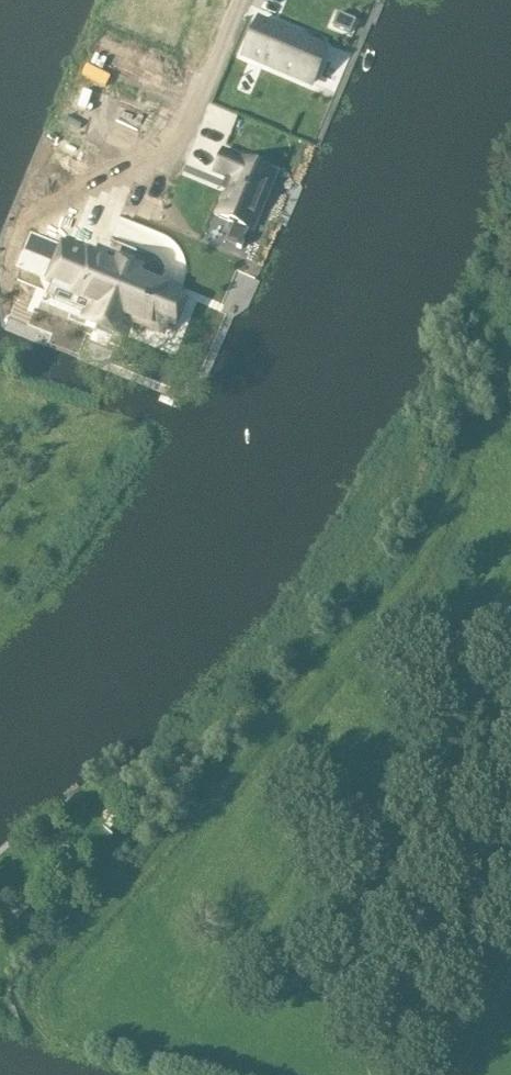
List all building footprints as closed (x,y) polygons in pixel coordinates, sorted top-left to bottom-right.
[(338,13),(333,26),(349,33),(355,20),(338,13)] [(259,21),(245,55),(298,78),(313,43),(259,21)] [(214,171),(231,179),(227,190),(229,191),(218,217),(233,223),(225,242),(241,249),(273,172),(222,151),(214,171)] [(61,238),(43,283),(51,286),(53,281),(80,292),(84,284),(92,287),(83,311),(78,322),(127,342),(134,325),(164,337),(166,331),(167,328),(176,331),(189,301),(180,297),(181,294),(184,288),(141,270),(144,264),(120,255),(117,261),(61,238)]
